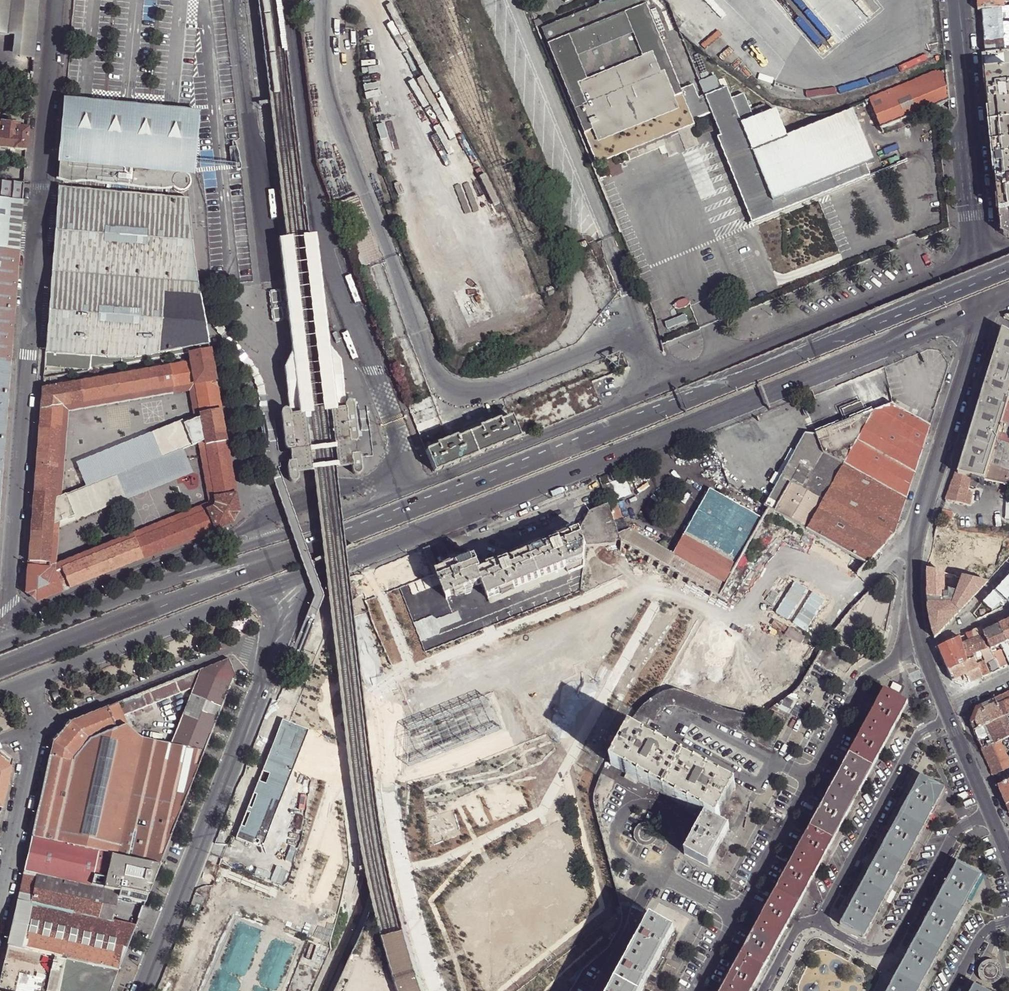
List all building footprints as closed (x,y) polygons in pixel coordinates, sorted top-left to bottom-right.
[(17,36),(19,0),(0,0),(0,34),(17,36)] [(17,36),(16,54),(33,55),(37,0),(19,0),(17,36)] [(644,0),(630,0),(544,35),(596,166),(694,126),(682,95),(644,0)] [(978,10),(982,10),(1001,8),(1001,0),(977,0),(978,10)] [(1001,8),(982,10),(985,53),(1008,51),(1008,8),(1001,8)] [(534,27),(542,24),(539,18),(531,21),(534,27)] [(985,53),(983,53),(984,71),(1008,68),(1008,51),(985,53)] [(984,71),(987,94),(988,112),(991,132),(999,211),(1008,209),(1008,68),(984,71)] [(886,93),(869,99),(880,126),(934,107),(949,102),(946,72),(918,77),(886,93)] [(714,73),(698,80),(707,102),(714,120),(731,159),(746,196),(819,167),(828,190),(869,174),(865,164),(873,161),(853,109),(786,135),(776,108),(768,111),(764,102),(749,108),(743,92),(724,99),(714,73)] [(20,74),(18,99),(29,100),(31,75),(20,74)] [(714,120),(707,102),(701,104),(695,90),(682,95),(694,126),(695,128),(714,120)] [(58,178),(174,189),(176,191),(179,192),(183,192),(187,190),(189,187),(190,185),(189,181),(189,178),(185,175),(182,174),(182,172),(192,172),(192,161),(197,111),(168,109),(127,105),(85,101),(65,99),(60,156),(58,178)] [(26,150),(27,130),(18,129),(18,125),(0,124),(0,148),(26,150)] [(696,131),(695,128),(694,126),(596,166),(598,170),(696,131)] [(755,219),(828,190),(819,167),(746,196),(755,219)] [(23,183),(0,181),(0,198),(22,200),(23,183)] [(187,200),(57,190),(44,366),(92,369),(189,352),(188,348),(208,344),(192,255),(187,200)] [(22,200),(0,198),(0,482),(22,200)] [(999,211),(1001,232),(1008,237),(1008,209),(999,211)] [(522,249),(510,254),(515,269),(528,265),(522,249)] [(285,288),(283,290),(285,300),(287,302),(295,301),(296,299),(295,288),(293,287),(285,288)] [(282,301),(281,290),(279,289),(272,290),(270,291),(271,302),(274,304),(281,302),(282,301)] [(281,305),(283,306),(284,318),(287,318),(285,306),(287,305),(295,304),(297,305),(296,299),(295,301),(287,302),(285,300),(283,290),(281,290),(282,301),(281,302),(274,304),(271,302),(272,308),(273,306),(281,305)] [(264,414),(268,413),(266,398),(264,387),(260,377),(254,368),(247,359),(240,350),(220,324),(215,316),(212,308),(210,297),(206,298),(203,298),(205,309),(208,318),(213,327),(229,347),(242,364),(249,372),(253,380),(256,389),(259,399),(261,414),(264,414)] [(314,302),(312,304),(313,315),(315,316),(324,315),(325,313),(324,302),(321,301),(314,302)] [(674,306),(674,308),(674,309),(676,310),(677,310),(683,308),(687,305),(687,302),(686,302),(684,301),(683,301),(679,301),(678,302),(674,305),(674,306)] [(298,316),(297,305),(295,304),(287,305),(285,306),(287,318),(289,319),(297,318),(298,316)] [(273,306),(272,308),(273,319),(275,320),(283,319),(284,318),(283,306),(281,305),(273,306)] [(1002,330),(997,345),(977,410),(958,473),(958,474),(972,477),(1008,484),(1008,434),(1006,433),(999,431),(1008,400),(1008,334),(1002,330)] [(209,349),(189,352),(191,363),(194,383),(214,379),(211,364),(209,349)] [(194,383),(191,363),(42,389),(40,410),(60,406),(176,386),(194,383)] [(218,400),(214,379),(194,383),(198,401),(201,417),(205,441),(215,499),(235,495),(232,482),(225,440),(218,400)] [(176,386),(177,391),(190,389),(195,419),(201,417),(198,401),(194,383),(176,386)] [(177,391),(176,386),(60,406),(60,412),(67,410),(177,391)] [(284,411),(285,440),(287,448),(288,449),(291,449),(291,456),(292,461),(289,462),(288,466),(288,468),(290,479),(291,481),(294,482),(296,481),(297,479),(296,468),(311,466),(319,465),(325,471),(326,471),(330,464),(334,463),(352,462),(353,471),(355,474),(358,474),(360,472),(361,470),(361,465),(361,463),(361,458),(360,454),(359,452),(356,452),(354,453),(354,448),(354,442),(355,442),(356,440),(357,438),(357,434),(354,410),(354,404),(352,403),(348,403),(346,404),(345,404),(345,400),(344,396),(340,397),(334,398),(324,392),(324,389),(305,391),(306,394),(298,402),(296,402),(291,403),(288,403),(289,410),(285,410),(284,411)] [(1006,433),(1008,424),(1008,400),(999,431),(1006,433)] [(435,404),(411,415),(415,425),(439,414),(435,404)] [(60,406),(40,410),(36,466),(56,467),(60,412),(60,406)] [(54,499),(59,497),(67,410),(60,412),(56,467),(54,499)] [(439,414),(415,425),(419,434),(443,424),(439,414)] [(205,441),(201,417),(195,419),(183,424),(191,446),(200,443),(205,441)] [(480,429),(468,434),(477,455),(519,438),(511,417),(500,422),(499,420),(479,428),(480,429)] [(191,446),(183,424),(181,420),(151,432),(161,458),(183,449),(191,446)] [(75,463),(85,487),(116,475),(126,501),(192,474),(183,449),(161,458),(151,432),(75,463)] [(425,451),(434,473),(477,455),(468,434),(457,438),(456,437),(437,445),(437,446),(425,451)] [(205,441),(200,443),(211,503),(214,507),(216,504),(215,499),(205,441)] [(36,466),(28,567),(48,569),(52,525),(54,499),(56,467),(36,466)] [(972,477),(958,474),(958,473),(955,473),(946,501),(972,506),(974,493),(969,492),(972,477)] [(85,487),(65,495),(73,517),(57,523),(57,529),(126,501),(116,475),(85,487)] [(625,478),(602,486),(608,504),(631,495),(625,478)] [(737,565),(761,519),(708,491),(684,537),(737,565)] [(54,499),(52,525),(57,523),(73,517),(65,495),(59,497),(54,499)] [(238,511),(235,495),(215,499),(216,504),(214,507),(208,510),(215,529),(232,522),(238,511)] [(208,510),(214,507),(211,503),(134,534),(136,539),(208,510)] [(60,591),(215,529),(208,510),(136,539),(53,572),(60,591)] [(954,514),(943,511),(941,518),(952,521),(954,514)] [(53,572),(54,566),(57,529),(57,523),(52,525),(48,569),(52,572),(53,572)] [(736,564),(682,538),(674,554),(625,530),(619,543),(722,593),(736,564)] [(496,597),(500,607),(571,579),(584,573),(585,561),(586,548),(580,532),(569,536),(569,538),(478,574),(478,573),(481,571),(475,558),(467,561),(439,573),(436,574),(447,599),(464,592),(465,595),(470,593),(469,590),(482,585),(489,600),(496,597)] [(54,566),(53,572),(136,539),(134,534),(54,566)] [(959,536),(957,545),(971,548),(971,547),(981,550),(979,561),(1003,566),(1008,560),(1008,547),(959,536)] [(931,551),(971,559),(972,554),(932,545),(931,551)] [(426,548),(423,550),(432,574),(436,574),(439,573),(429,547),(426,548)] [(970,565),(971,559),(931,551),(929,558),(928,561),(968,570),(970,565)] [(995,575),(1003,566),(979,561),(973,580),(987,583),(995,575)] [(37,600),(60,591),(53,572),(52,572),(48,569),(28,567),(26,592),(37,600)] [(979,607),(974,614),(978,620),(988,616),(1008,605),(1008,575),(1000,584),(989,597),(979,607)] [(949,592),(949,597),(944,597),(944,601),(931,601),(931,606),(927,605),(926,605),(927,609),(930,624),(934,639),(936,639),(947,626),(971,601),(987,583),(973,580),(971,580),(967,579),(963,578),(956,595),(949,592)] [(225,626),(228,634),(247,628),(249,624),(248,620),(244,619),(225,626)] [(1008,642),(1008,621),(1005,623),(999,626),(1007,643),(1008,642)] [(1007,643),(999,626),(998,622),(995,623),(997,627),(992,629),(983,633),(989,647),(991,649),(991,651),(1001,646),(1008,664),(1008,646),(1007,643)] [(982,631),(983,633),(992,629),(997,627),(995,623),(985,628),(986,629),(982,631)] [(972,655),(989,647),(983,633),(982,631),(981,629),(974,633),(966,636),(969,642),(962,646),(967,662),(974,659),(972,655)] [(948,671),(967,662),(962,646),(960,639),(953,642),(938,649),(944,663),(948,671)] [(988,651),(992,658),(991,661),(992,663),(994,663),(995,665),(997,664),(993,655),(993,654),(991,651),(991,649),(988,651)] [(1005,668),(1008,666),(1000,651),(993,654),(993,655),(997,664),(1000,670),(1005,668)] [(201,670),(199,670),(199,671),(192,688),(170,745),(204,751),(210,737),(224,700),(234,675),(231,667),(228,659),(201,670)] [(971,683),(982,678),(976,665),(974,659),(967,662),(948,671),(950,677),(952,682),(964,687),(971,683)] [(982,678),(989,675),(983,662),(976,665),(982,678)] [(133,697),(117,703),(123,717),(192,688),(199,671),(199,670),(165,684),(133,697)] [(649,702),(638,714),(654,722),(657,716),(662,710),(667,708),(674,706),(687,710),(734,731),(772,749),(798,702),(798,700),(797,697),(794,695),(791,694),(780,703),(770,710),(776,714),(766,731),(743,719),(745,715),(738,714),(678,692),(671,691),(664,692),(658,695),(649,702)] [(908,705),(884,691),(721,990),(752,990),(908,705)] [(996,701),(1003,718),(1008,716),(1008,694),(1006,696),(996,701)] [(499,731),(487,699),(407,730),(405,767),(499,731)] [(973,729),(975,732),(987,726),(1003,718),(996,701),(991,703),(976,710),(971,724),(973,729)] [(52,742),(48,758),(72,762),(64,801),(174,827),(180,813),(195,773),(204,751),(170,745),(139,739),(126,726),(123,717),(117,703),(75,719),(69,722),(52,742)] [(975,732),(978,739),(979,742),(991,735),(996,745),(1000,742),(1008,738),(1008,716),(1003,718),(987,726),(975,732)] [(307,731),(283,721),(270,753),(236,839),(260,848),(294,762),(307,731)] [(705,816),(717,823),(735,789),(720,780),(708,774),(709,773),(658,745),(658,746),(646,740),(630,731),(626,737),(628,738),(616,759),(615,758),(611,765),(627,774),(639,780),(638,781),(689,809),(689,808),(701,814),(705,816)] [(646,740),(658,746),(658,745),(660,742),(649,736),(646,740)] [(1000,742),(996,745),(983,750),(986,758),(991,770),(1008,761),(1008,750),(1007,751),(1008,755),(1007,756),(1002,745),(1005,743),(1006,746),(1008,744),(1008,738),(1000,742)] [(2,807),(11,767),(0,757),(0,807),(2,807)] [(48,758),(31,836),(55,841),(64,801),(72,762),(48,758)] [(991,770),(994,776),(1008,769),(1008,761),(991,770)] [(710,770),(709,773),(708,774),(720,780),(722,776),(710,770)] [(627,774),(625,778),(636,784),(638,781),(639,780),(627,774)] [(840,926),(864,939),(945,790),(921,777),(840,926)] [(998,787),(1002,796),(1006,805),(1008,804),(1008,782),(998,787)] [(174,827),(64,801),(55,841),(159,864),(165,850),(174,827)] [(689,809),(687,812),(698,818),(701,814),(689,808),(689,809)] [(717,823),(705,816),(684,854),(709,867),(729,830),(717,823)] [(651,842),(654,839),(654,838),(654,835),(652,831),(649,829),(648,828),(644,828),(641,830),(639,834),(639,838),(641,841),(644,843),(648,844),(651,842)] [(146,897),(148,894),(153,881),(159,864),(55,841),(31,836),(23,872),(120,893),(122,894),(120,899),(125,900),(128,890),(145,894),(144,896),(146,897)] [(982,876),(957,863),(888,990),(919,990),(982,876)] [(273,890),(281,892),(286,873),(278,871),(273,890)] [(23,872),(6,947),(117,973),(119,967),(135,927),(110,921),(114,910),(120,893),(23,872)] [(611,990),(642,990),(675,931),(651,918),(611,990)] [(6,947),(0,975),(0,990),(110,990),(117,973),(6,947)] [(337,990),(374,990),(380,976),(347,964),(337,990)]
